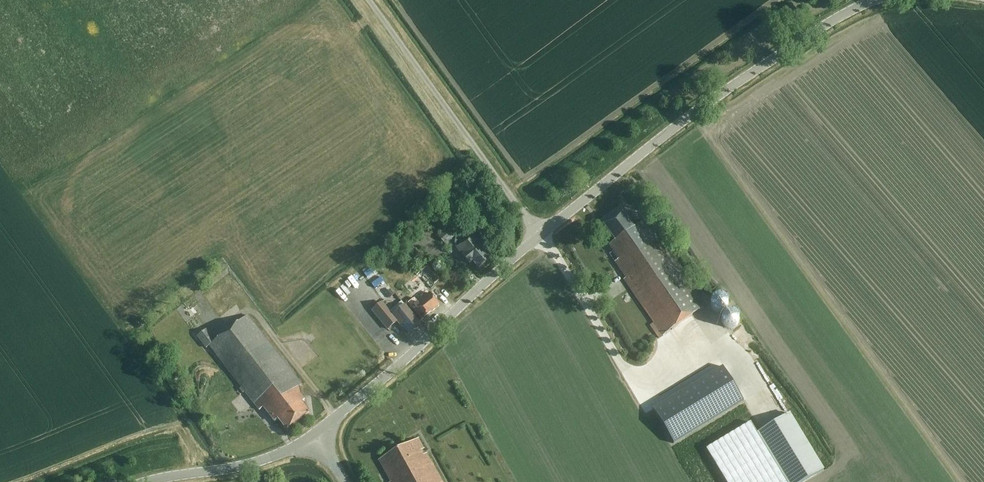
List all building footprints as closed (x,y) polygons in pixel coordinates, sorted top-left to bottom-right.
[(623,211),(603,225),(614,240),(608,244),(612,251),(613,251),(618,259),(615,261),(615,262),(620,269),(626,278),(625,279),(655,322),(663,335),(705,305),(649,225),(647,226),(643,221),(634,227),(623,211)] [(458,234),(450,225),(438,236),(446,245),(458,234)] [(480,269),(491,260),(487,255),(489,254),(473,234),(456,248),(470,265),(473,261),(480,269)] [(427,291),(439,281),(427,266),(401,286),(413,301),(409,304),(420,317),(418,319),(420,322),(440,307),(427,291)] [(390,289),(385,293),(390,298),(395,294),(390,289)] [(712,300),(711,304),(711,307),(713,310),(716,312),(720,312),(723,311),(726,309),(727,306),(727,302),(726,299),(723,297),(720,295),(717,296),(714,297),(712,300)] [(401,301),(389,311),(393,315),(405,306),(401,301)] [(420,325),(405,306),(393,315),(389,311),(383,303),(373,311),(387,329),(397,320),(402,327),(404,326),(410,333),(420,325)] [(723,316),(722,319),(722,323),(724,326),(727,327),(731,328),(734,327),(737,325),(738,321),(738,318),(737,315),(734,312),(731,311),(728,312),(725,313),(723,316)] [(210,346),(256,404),(261,410),(264,408),(275,421),(279,419),(288,430),(312,411),(304,402),(307,400),(302,394),(301,388),(301,385),(302,384),(248,315),(215,341),(206,330),(197,337),(206,348),(210,346)] [(724,365),(653,408),(674,442),(745,400),(724,365)] [(707,448),(728,481),(803,481),(825,469),(790,412),(758,432),(751,421),(707,448)] [(418,439),(378,460),(390,481),(442,481),(418,439)]
